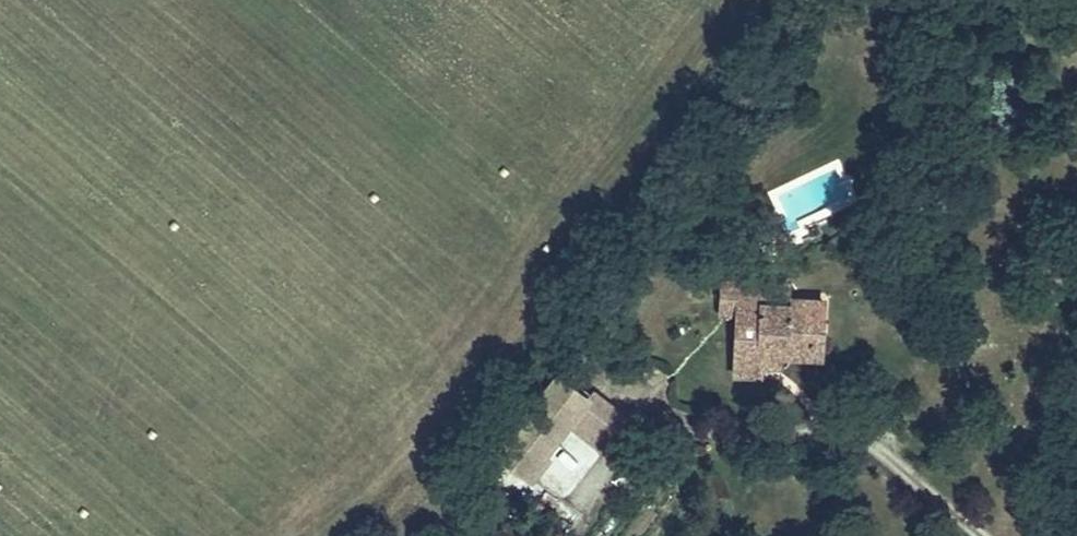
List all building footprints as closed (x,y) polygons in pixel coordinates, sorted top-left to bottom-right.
[(719,271),(715,347),(738,349),(739,330),(786,332),(789,295),(805,295),(806,277),(719,271)] [(803,333),(805,295),(789,295),(786,332),(803,333)] [(567,362),(555,379),(590,408),(604,390),(567,362)] [(555,379),(546,389),(582,418),(590,408),(555,379)] [(603,453),(628,417),(603,400),(578,436),(603,453)]
